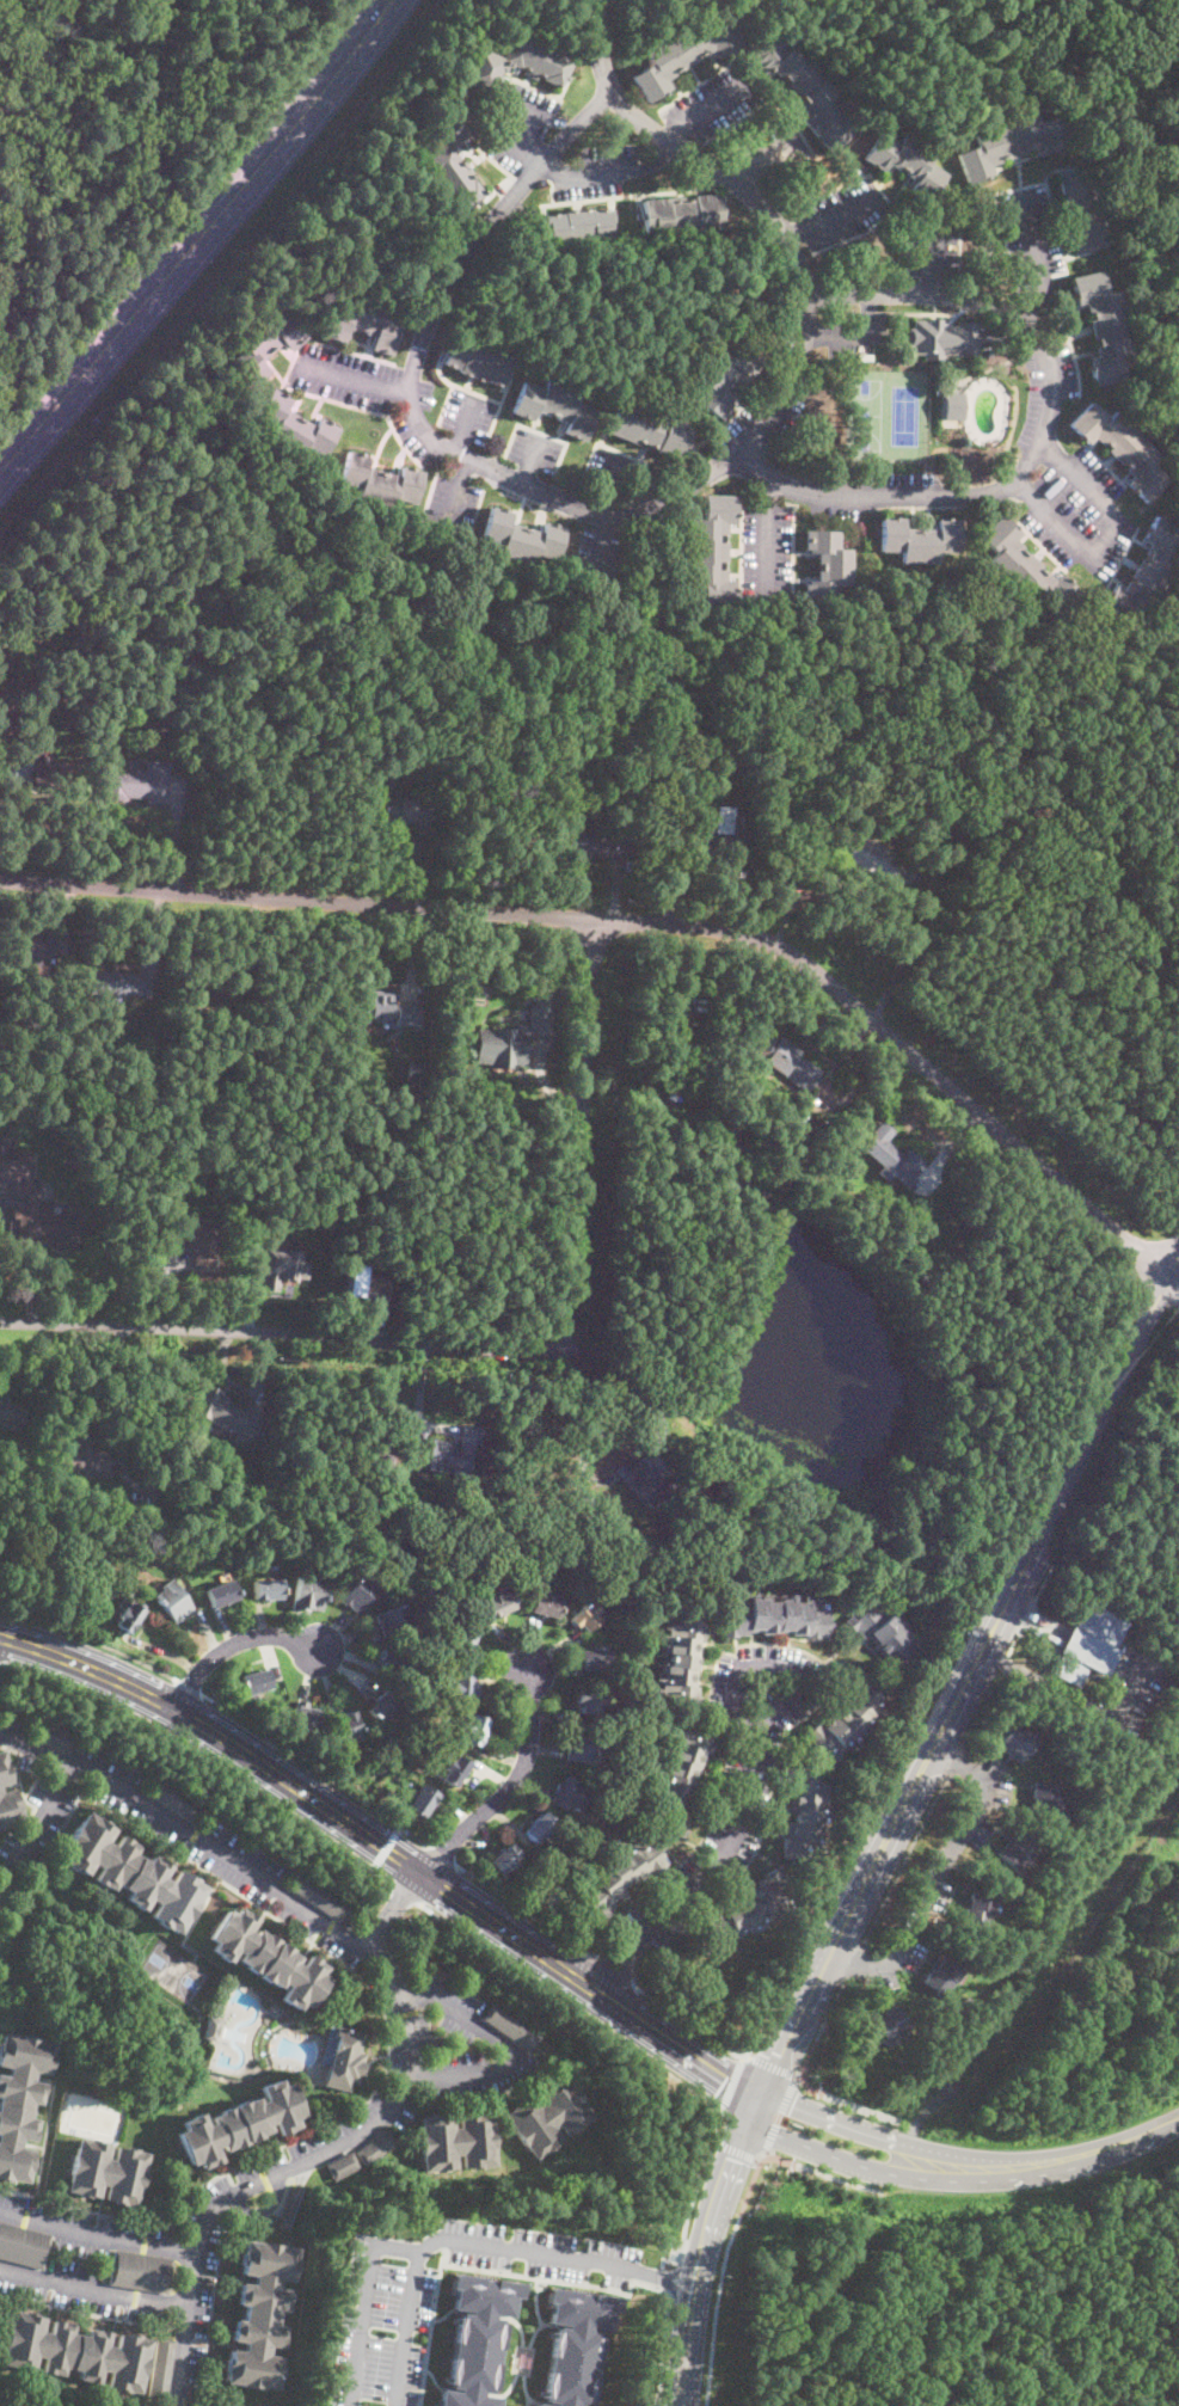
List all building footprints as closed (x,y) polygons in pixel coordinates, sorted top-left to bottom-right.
[(723,16),(739,42),(717,57),(712,49),(665,80),(670,88),(647,103),(631,76),(651,63),(644,54),(662,42),(664,44),(683,32),(681,29),(696,18),(702,27),(723,16)] [(514,31),(573,59),(565,75),(569,76),(569,78),(566,82),(563,81),(560,87),(536,76),(535,80),(522,74),(524,70),(512,65),(510,68),(506,67),(504,73),(501,70),(496,82),(499,84),(497,90),(493,87),(490,94),(461,81),(477,47),(502,57),(514,31)] [(773,35),(786,49),(794,42),(805,55),(809,53),(828,75),(825,78),(837,92),(828,99),(855,133),(831,153),(803,119),(810,113),(770,67),(762,74),(747,56),(773,35)] [(474,133),(469,136),(467,133),(458,140),(460,143),(455,147),(458,151),(455,153),(462,162),(466,161),(477,176),(473,178),(486,196),(460,214),(422,161),(444,143),(429,122),(460,99),(478,125),(472,130),(474,133)] [(1033,111),(1038,123),(1060,115),(1071,143),(1045,154),(1042,145),(1036,147),(991,165),(995,174),(970,185),(957,154),(978,146),(974,135),(993,127),(994,130),(1018,121),(1017,118),(1033,111)] [(880,130),(898,142),(904,133),(937,153),(931,162),(947,174),(929,202),(910,190),(916,182),(888,164),(883,172),(862,159),(880,130)] [(1089,167),(1091,176),(1095,174),(1110,235),(1104,238),(1105,245),(1073,253),(1067,226),(1071,225),(1066,200),(1062,201),(1056,174),(1089,167)] [(720,195),(723,227),(714,227),(714,233),(663,237),(663,232),(644,233),(643,217),(641,200),(668,197),(668,202),(694,200),(694,196),(720,194),(720,195)] [(591,208),(592,211),(613,209),(614,220),(609,221),(610,240),(549,246),(547,228),(542,228),(542,216),(564,214),(564,210),(591,208)] [(991,243),(981,244),(981,233),(991,232),(991,243)] [(848,251),(840,253),(837,247),(846,244),(848,251)] [(1101,270),(1106,294),(1118,291),(1132,354),(1120,356),(1126,379),(1094,386),(1088,358),(1097,356),(1085,303),(1076,305),(1070,277),(1101,270)] [(387,305),(383,318),(401,323),(392,355),(371,349),(374,337),(368,334),(348,329),(344,342),(323,336),(332,302),(349,307),(352,295),(387,305)] [(284,312),(307,337),(303,340),(291,352),(282,342),(260,361),(270,372),(253,386),(231,361),(242,349),(234,339),(263,313),(271,324),(284,312)] [(941,319),(941,325),(958,325),(958,321),(978,321),(978,357),(957,356),(957,355),(950,355),(944,355),(944,360),(923,358),(923,354),(911,354),(913,345),(908,345),(908,329),(913,329),(913,320),(927,320),(927,319),(941,319)] [(505,379),(503,386),(486,379),(484,382),(458,373),(459,370),(442,364),(453,334),(514,357),(505,379)] [(737,342),(763,361),(751,378),(741,370),(724,394),(733,401),(721,419),(694,399),(704,385),(694,378),(716,348),(726,355),(737,342)] [(546,379),(581,392),(577,403),(597,410),(585,441),(565,432),(569,423),(536,411),(533,421),(511,412),(523,381),(542,388),(546,379)] [(312,424),(314,426),(320,417),(339,429),(323,458),(303,447),(299,456),(266,437),(272,428),(253,417),(271,388),(290,400),(285,409),(312,424)] [(965,394),(964,421),(944,419),(945,392),(948,392),(965,392),(965,394)] [(630,400),(687,422),(684,428),(693,431),(682,462),(608,434),(607,432),(619,401),(627,405),(630,400)] [(1091,400),(1106,417),(1114,409),(1126,421),(1129,419),(1149,441),(1147,443),(1160,456),(1154,462),(1171,479),(1147,503),(1126,483),(1132,478),(1094,437),(1087,444),(1068,424),(1091,400)] [(502,448),(498,456),(493,454),(496,447),(502,448)] [(391,473),(399,475),(401,466),(424,472),(416,503),(394,498),(392,509),(356,499),(360,489),(338,483),(346,450),(369,456),(367,467),(391,473)] [(736,510),(736,521),(736,524),(727,524),(725,579),(735,579),(733,608),(701,607),(702,583),(690,583),(692,566),(688,566),(689,536),(692,536),(693,520),(704,520),(705,495),(737,496),(736,510)] [(541,532),(542,532),(545,522),(566,528),(558,559),(538,554),(535,565),(499,554),(503,545),(481,539),(490,507),(512,512),(510,523),(541,532)] [(1051,577),(1054,579),(1060,572),(1080,593),(1057,615),(1042,599),(1032,608),(1019,595),(1018,596),(997,577),(1000,573),(988,561),(996,553),(980,536),(1002,514),(1023,533),(1015,540),(1051,577)] [(1157,515),(1178,528),(1178,543),(1174,552),(1178,555),(1178,561),(1172,575),(1169,572),(1156,595),(1157,596),(1149,613),(1138,607),(1128,625),(1101,609),(1114,585),(1122,589),(1148,544),(1143,540),(1157,515)] [(931,529),(938,529),(938,518),(960,518),(959,552),(939,552),(939,563),(902,561),(902,551),(880,551),(882,517),(905,518),(905,529),(931,529)] [(852,550),(851,587),(837,587),(837,603),(803,602),(803,584),(806,584),(806,581),(817,581),(817,553),(808,552),(808,550),(804,548),(804,530),(839,530),(839,550),(852,550)] [(170,762),(170,774),(167,804),(146,803),(147,798),(125,797),(125,800),(102,799),(104,768),(145,771),(146,761),(170,762)] [(431,802),(430,825),(422,825),(422,828),(413,827),(412,830),(397,829),(397,825),(381,824),(383,798),(431,802)] [(731,812),(730,831),(736,831),(735,853),(694,851),(695,827),(713,828),(714,806),(731,806),(731,812)] [(890,883),(888,889),(865,876),(868,870),(835,851),(847,828),(903,859),(890,883)] [(634,849),(633,858),(565,851),(567,831),(635,839),(634,849)] [(149,975),(148,998),(90,994),(91,971),(149,975)] [(393,992),(392,1009),(397,1009),(398,1003),(420,1006),(419,1027),(395,1025),(397,1019),(361,1017),(362,1006),(364,1007),(366,989),(393,992)] [(551,994),(549,1006),(552,1006),(551,1035),(527,1033),(526,1066),(514,1066),(512,1068),(493,1067),(493,1064),(475,1063),(478,1030),(495,1031),(496,1027),(516,1030),(516,1025),(529,1025),(530,1005),(534,1005),(535,993),(551,994)] [(763,1031),(778,1041),(780,1036),(800,1051),(798,1055),(818,1069),(805,1092),(764,1063),(769,1057),(754,1045),(763,1031)] [(423,1066),(422,1078),(419,1078),(418,1082),(406,1080),(409,1063),(423,1066)] [(412,1113),(399,1119),(394,1106),(407,1100),(412,1113)] [(889,1141),(904,1155),(909,1149),(926,1164),(905,1187),(860,1147),(883,1119),(896,1131),(889,1141)] [(16,1191),(0,1191),(0,1123),(7,1123),(6,1128),(17,1128),(17,1143),(13,1144),(13,1160),(14,1160),(16,1154),(32,1155),(30,1185),(16,1184),(16,1191)] [(208,1140),(207,1150),(194,1149),(195,1140),(208,1140)] [(197,1190),(174,1190),(174,1177),(197,1177),(197,1190)] [(37,1215),(65,1216),(65,1205),(86,1205),(85,1229),(91,1229),(91,1248),(56,1248),(56,1242),(17,1240),(18,1191),(38,1192),(37,1215)] [(215,1233),(214,1250),(183,1248),(184,1217),(207,1219),(207,1233),(215,1233)] [(305,1259),(303,1277),(294,1277),(294,1279),(291,1279),(284,1279),(284,1277),(278,1276),(277,1289),(258,1288),(260,1239),(276,1239),(276,1248),(299,1250),(299,1259),(305,1259)] [(388,1277),(387,1294),(370,1293),(369,1296),(343,1295),(345,1263),(363,1265),(362,1276),(388,1277)] [(228,1401),(244,1408),(246,1404),(265,1411),(253,1440),(248,1437),(244,1448),(232,1443),(237,1431),(191,1411),(203,1382),(223,1392),(222,1395),(229,1398),(228,1401)] [(5,1423),(0,1421),(0,1401),(27,1410),(19,1434),(2,1429),(5,1423)] [(483,1426),(480,1444),(474,1444),(469,1477),(426,1471),(431,1438),(450,1441),(450,1446),(459,1447),(462,1423),(483,1426)] [(94,1447),(94,1449),(111,1450),(109,1477),(59,1474),(60,1447),(74,1448),(75,1434),(88,1435),(87,1447),(94,1447)] [(647,1465),(651,1462),(669,1484),(668,1485),(681,1500),(663,1517),(656,1509),(650,1514),(622,1480),(630,1474),(626,1471),(641,1457),(647,1465)] [(598,1503),(592,1511),(579,1502),(587,1493),(598,1503)] [(480,1504),(474,1508),(469,1499),(477,1496),(480,1504)] [(214,1552),(205,1553),(204,1543),(213,1542),(214,1552)] [(173,1561),(167,1564),(164,1557),(168,1553),(173,1561)] [(368,1578),(368,1579),(370,1577),(380,1584),(358,1614),(348,1606),(346,1606),(339,1600),(360,1571),(368,1578)] [(326,1579),(321,1610),(308,1609),(308,1612),(291,1609),(297,1576),(326,1579)] [(180,1619),(176,1622),(152,1594),(171,1579),(194,1608),(180,1619)] [(221,1604),(213,1608),(205,1589),(231,1581),(232,1579),(239,1598),(221,1604)] [(260,1600),(253,1600),(253,1581),(281,1579),(282,1598),(260,1600)] [(539,1594),(530,1591),(533,1584),(540,1586),(539,1594)] [(509,1592),(515,1608),(489,1620),(487,1616),(483,1604),(489,1601),(487,1597),(498,1594),(499,1596),(509,1592)] [(743,1592),(743,1597),(749,1597),(749,1594),(754,1594),(754,1598),(767,1598),(767,1602),(779,1602),(779,1600),(788,1598),(788,1595),(793,1595),(793,1603),(804,1603),(804,1600),(808,1600),(808,1601),(815,1601),(815,1596),(818,1596),(818,1601),(821,1601),(821,1609),(828,1609),(828,1622),(834,1622),(834,1627),(829,1627),(829,1639),(806,1639),(806,1634),(792,1635),(792,1629),(779,1629),(779,1634),(762,1634),(762,1632),(749,1632),(749,1635),(737,1635),(737,1637),(724,1637),(724,1619),(730,1618),(729,1606),(737,1606),(737,1597),(739,1597),(739,1592),(743,1592)] [(552,1597),(551,1601),(560,1603),(557,1616),(532,1609),(535,1596),(542,1598),(544,1595),(552,1597)] [(130,1600),(145,1610),(123,1638),(117,1633),(121,1628),(116,1625),(121,1618),(117,1616),(123,1608),(124,1609),(130,1600)] [(602,1622),(596,1628),(592,1626),(587,1632),(579,1625),(577,1627),(570,1619),(590,1600),(600,1610),(595,1614),(600,1619),(600,1620),(602,1622)] [(410,1610),(411,1613),(413,1612),(418,1624),(383,1637),(379,1624),(377,1625),(374,1615),(407,1602),(410,1610)] [(1129,1622),(1117,1649),(1120,1650),(1107,1676),(1089,1667),(1079,1687),(1052,1674),(1062,1653),(1060,1652),(1071,1626),(1075,1627),(1088,1602),(1129,1622)] [(891,1606),(888,1609),(891,1614),(896,1609),(899,1613),(895,1616),(904,1626),(902,1628),(909,1637),(911,1635),(915,1640),(919,1637),(921,1639),(917,1643),(919,1644),(913,1650),(917,1656),(897,1674),(892,1669),(891,1670),(882,1661),(885,1657),(874,1646),(877,1644),(868,1634),(864,1638),(855,1629),(853,1632),(845,1621),(860,1608),(864,1612),(872,1604),(877,1609),(883,1604),(885,1606),(889,1603),(891,1606)] [(706,1621),(705,1626),(706,1626),(705,1640),(701,1640),(695,1686),(700,1686),(699,1698),(701,1699),(700,1712),(681,1710),(682,1705),(669,1704),(669,1694),(662,1693),(663,1682),(656,1682),(658,1663),(662,1664),(663,1652),(659,1652),(661,1634),(668,1635),(669,1624),(677,1624),(678,1618),(706,1620),(706,1621)] [(479,1631),(475,1638),(467,1657),(452,1649),(454,1643),(452,1641),(456,1631),(460,1633),(465,1624),(479,1631)] [(609,1655),(612,1664),(582,1669),(581,1662),(576,1662),(575,1651),(608,1646),(609,1655)] [(409,1652),(407,1665),(400,1665),(399,1676),(389,1674),(389,1670),(382,1669),(383,1663),(381,1663),(382,1659),(380,1658),(381,1649),(409,1652)] [(246,1695),(245,1695),(239,1676),(266,1669),(271,1688),(246,1695)] [(888,1712),(879,1720),(877,1717),(839,1754),(841,1756),(837,1761),(829,1753),(824,1757),(816,1749),(813,1751),(808,1745),(810,1742),(804,1736),(818,1723),(824,1727),(855,1698),(848,1690),(853,1687),(851,1684),(864,1671),(879,1687),(876,1689),(884,1699),(879,1704),(888,1712)] [(472,1676),(472,1686),(477,1686),(475,1696),(447,1695),(448,1681),(454,1681),(454,1675),(472,1676)] [(1178,1686),(1174,1695),(1161,1689),(1165,1680),(1178,1686)] [(385,1723),(383,1724),(367,1711),(386,1688),(401,1701),(385,1723)] [(604,1690),(604,1706),(598,1706),(598,1713),(581,1713),(581,1704),(576,1704),(576,1690),(604,1690)] [(1175,1704),(1172,1713),(1159,1707),(1163,1698),(1175,1704)] [(317,1731),(315,1733),(291,1729),(296,1700),(308,1702),(307,1707),(319,1710),(317,1731)] [(282,1707),(278,1713),(270,1708),(274,1702),(282,1707)] [(354,1711),(363,1737),(350,1742),(348,1736),(338,1739),(334,1731),(338,1730),(334,1719),(344,1717),(343,1714),(354,1711)] [(487,1718),(484,1730),(479,1747),(463,1742),(466,1733),(462,1733),(465,1723),(469,1724),(472,1714),(487,1718)] [(426,1729),(419,1724),(424,1717),(431,1721),(426,1729)] [(684,1723),(713,1732),(717,1733),(711,1754),(707,1753),(701,1768),(700,1767),(686,1811),(690,1812),(687,1823),(688,1824),(684,1837),(667,1831),(668,1827),(656,1822),(658,1815),(645,1810),(670,1738),(674,1739),(678,1725),(682,1726),(684,1723)] [(1012,1724),(1024,1733),(1025,1731),(1037,1741),(1019,1763),(1001,1748),(996,1744),(1012,1724)] [(604,1754),(602,1766),(567,1760),(572,1736),(603,1742),(602,1753),(604,1753),(604,1754)] [(12,1782),(0,1786),(0,1751),(2,1750),(6,1761),(8,1760),(11,1772),(8,1772),(12,1782)] [(392,1755),(388,1762),(381,1760),(385,1753),(392,1755)] [(466,1761),(471,1763),(455,1787),(442,1779),(447,1770),(443,1768),(449,1760),(452,1761),(456,1754),(466,1761)] [(404,1762),(400,1769),(393,1766),(397,1759),(404,1762)] [(830,1811),(830,1816),(828,1816),(825,1843),(822,1842),(821,1854),(811,1853),(811,1861),(782,1858),(785,1836),(788,1837),(790,1822),(796,1822),(797,1811),(791,1811),(792,1792),(788,1791),(790,1780),(788,1779),(790,1766),(809,1768),(809,1773),(821,1774),(819,1782),(828,1784),(825,1810),(830,1811)] [(565,1774),(587,1786),(594,1790),(582,1812),(570,1807),(569,1811),(551,1802),(554,1794),(552,1793),(558,1781),(560,1782),(565,1774)] [(205,1809),(196,1824),(147,1792),(156,1776),(205,1809)] [(1060,1811),(1060,1813),(1033,1812),(1034,1798),(1032,1798),(1033,1781),(1058,1784),(1057,1798),(1061,1799),(1060,1811)] [(438,1794),(430,1806),(423,1818),(406,1807),(405,1809),(399,1804),(405,1793),(412,1798),(422,1784),(438,1794)] [(8,1825),(0,1828),(0,1786),(1,1792),(14,1788),(18,1800),(19,1799),(23,1809),(20,1809),(24,1819),(8,1824),(8,1825)] [(86,1811),(96,1817),(97,1816),(110,1825),(109,1827),(113,1830),(106,1841),(113,1847),(121,1835),(130,1841),(130,1842),(139,1847),(135,1854),(147,1862),(152,1855),(170,1866),(164,1878),(171,1882),(178,1871),(189,1878),(191,1876),(197,1880),(197,1882),(207,1888),(197,1902),(198,1903),(188,1920),(186,1920),(177,1934),(168,1928),(166,1929),(155,1922),(158,1920),(149,1916),(156,1904),(149,1899),(142,1910),(133,1905),(133,1904),(124,1898),(129,1891),(116,1884),(111,1890),(93,1879),(100,1867),(93,1862),(85,1874),(78,1870),(76,1872),(66,1866),(67,1864),(56,1858),(86,1811)] [(549,1834),(545,1839),(542,1836),(535,1843),(524,1833),(544,1811),(555,1822),(549,1828),(552,1830),(549,1834)] [(649,1841),(653,1848),(656,1850),(659,1848),(664,1854),(662,1856),(668,1864),(651,1877),(649,1873),(635,1883),(633,1880),(624,1889),(626,1892),(613,1902),(615,1905),(609,1910),(612,1913),(597,1923),(584,1905),(589,1903),(582,1894),(587,1890),(579,1880),(585,1877),(588,1879),(615,1858),(610,1850),(625,1841),(630,1847),(634,1843),(632,1840),(641,1831),(649,1841)] [(1020,1833),(1038,1850),(1027,1862),(1025,1860),(1015,1871),(996,1853),(1007,1841),(1009,1843),(1020,1833)] [(509,1843),(521,1855),(515,1861),(516,1862),(509,1870),(508,1868),(501,1876),(489,1861),(498,1853),(496,1852),(503,1846),(504,1848),(509,1843)] [(784,1902),(788,1911),(780,1916),(778,1914),(756,1926),(757,1929),(751,1933),(749,1929),(733,1938),(735,1941),(727,1945),(723,1934),(716,1938),(711,1928),(707,1929),(704,1922),(706,1921),(702,1913),(721,1902),(724,1908),(736,1902),(737,1904),(748,1899),(745,1895),(760,1886),(757,1882),(764,1878),(763,1876),(778,1868),(786,1886),(785,1886),(791,1898),(784,1902)] [(995,1903),(994,1913),(993,1914),(989,1914),(985,1928),(962,1923),(963,1917),(964,1907),(968,1908),(970,1894),(996,1899),(995,1903)] [(239,1908),(246,1913),(247,1913),(257,1919),(248,1931),(254,1934),(257,1929),(266,1935),(268,1934),(278,1941),(277,1942),(280,1944),(281,1942),(291,1950),(290,1952),(300,1958),(296,1963),(301,1966),(309,1954),(326,1968),(323,1975),(330,1980),(311,2008),(302,2003),(299,2009),(280,1999),(288,1987),(282,1982),(278,1988),(270,1982),(269,1983),(258,1977),(259,1975),(257,1974),(256,1975),(245,1968),(246,1966),(238,1960),(240,1954),(235,1951),(228,1963),(217,1957),(219,1956),(210,1950),(215,1942),(208,1938),(227,1909),(234,1914),(239,1908)] [(944,1958),(964,1970),(954,1984),(952,1982),(944,1995),(922,1982),(931,1968),(934,1969),(941,1957),(944,1958)] [(533,2051),(532,2052),(484,2019),(493,2003),(542,2037),(533,2051)] [(896,2038),(882,2044),(871,2020),(884,2014),(883,2012),(898,2005),(909,2028),(895,2034),(896,2038)] [(216,2034),(215,2034),(214,2039),(203,2037),(208,2015),(219,2019),(217,2024),(219,2024),(216,2034)] [(361,2070),(357,2083),(351,2082),(350,2091),(323,2085),(328,2067),(321,2064),(331,2026),(364,2033),(360,2052),(366,2054),(361,2070)] [(10,2180),(0,2179),(0,2075),(7,2076),(8,2068),(0,2066),(0,2032),(17,2036),(17,2034),(37,2038),(37,2039),(54,2043),(51,2054),(53,2054),(47,2075),(32,2073),(31,2081),(44,2083),(41,2105),(32,2104),(30,2118),(37,2120),(33,2141),(20,2138),(18,2148),(32,2150),(31,2159),(32,2160),(31,2172),(29,2172),(26,2183),(11,2179),(10,2180)] [(432,2050),(431,2038),(444,2037),(444,2049),(432,2050)] [(905,2066),(898,2068),(895,2058),(902,2056),(905,2066)] [(563,2073),(595,2117),(585,2123),(587,2125),(576,2132),(575,2131),(567,2136),(559,2125),(554,2129),(563,2140),(557,2143),(559,2146),(546,2155),(545,2153),(535,2160),(526,2146),(524,2147),(512,2130),(514,2129),(503,2116),(512,2109),(511,2107),(522,2100),(523,2101),(530,2095),(539,2106),(544,2104),(535,2093),(544,2087),(541,2086),(552,2077),(553,2079),(563,2073)] [(313,2081),(311,2088),(302,2086),(303,2079),(313,2081)] [(278,2080),(281,2087),(289,2083),(303,2116),(295,2118),(299,2126),(280,2135),(274,2122),(268,2125),(270,2130),(259,2135),(260,2137),(250,2142),(248,2141),(245,2142),(246,2143),(234,2148),(234,2147),(223,2152),(221,2146),(215,2148),(221,2161),(202,2168),(198,2162),(190,2165),(176,2132),(184,2129),(180,2123),(190,2118),(189,2118),(199,2113),(205,2126),(211,2124),(209,2118),(220,2113),(219,2112),(231,2106),(231,2109),(233,2107),(233,2105),(244,2100),(245,2101),(256,2097),(258,2103),(264,2100),(258,2087),(278,2080)] [(480,2112),(492,2111),(493,2128),(495,2128),(496,2149),(495,2149),(496,2166),(485,2166),(485,2168),(472,2169),(472,2167),(463,2167),(462,2155),(456,2155),(458,2168),(448,2169),(448,2172),(435,2172),(435,2171),(424,2172),(423,2155),(422,2155),(420,2135),(422,2135),(420,2117),(431,2117),(431,2115),(444,2113),(444,2116),(453,2116),(454,2128),(460,2128),(459,2115),(468,2115),(468,2112),(480,2112)] [(399,2143),(367,2167),(356,2152),(388,2129),(399,2143)] [(79,2137),(90,2140),(90,2138),(103,2142),(103,2143),(111,2146),(108,2159),(113,2160),(117,2147),(139,2149),(139,2152),(149,2154),(146,2169),(147,2169),(142,2190),(141,2190),(137,2206),(127,2204),(125,2206),(113,2203),(113,2201),(105,2199),(108,2185),(102,2185),(99,2197),(90,2196),(90,2197),(78,2195),(78,2193),(67,2191),(70,2174),(69,2174),(74,2154),(75,2154),(79,2137)] [(361,2168),(334,2181),(326,2165),(337,2160),(352,2152),(361,2168)] [(43,2269),(0,2258),(0,2222),(51,2235),(43,2269)] [(297,2248),(296,2259),(299,2260),(296,2273),(295,2273),(293,2282),(278,2279),(277,2289),(290,2290),(288,2312),(280,2310),(277,2326),(285,2327),(282,2347),(269,2346),(268,2356),(282,2357),(281,2367),(283,2367),(281,2379),(280,2379),(278,2390),(223,2382),(226,2371),(223,2371),(226,2358),(228,2358),(229,2350),(244,2351),(245,2343),(231,2341),(234,2320),(242,2320),(244,2306),(237,2304),(239,2283),(252,2284),(253,2276),(240,2273),(241,2266),(238,2266),(240,2252),(242,2252),(244,2241),(297,2248)] [(498,2396),(497,2405),(437,2405),(440,2388),(459,2390),(459,2387),(449,2387),(450,2382),(447,2381),(450,2356),(452,2356),(454,2341),(453,2340),(455,2315),(460,2315),(460,2312),(469,2313),(469,2310),(452,2307),(455,2288),(449,2287),(452,2272),(480,2277),(479,2278),(492,2279),(492,2278),(521,2282),(520,2297),(512,2296),(510,2315),(492,2313),(492,2316),(501,2318),(501,2320),(504,2321),(501,2347),(499,2347),(497,2363),(498,2363),(495,2389),(491,2388),(490,2392),(481,2390),(481,2394),(498,2396)] [(545,2301),(549,2301),(547,2321),(565,2324),(565,2327),(557,2326),(555,2330),(552,2330),(548,2356),(549,2356),(547,2370),(546,2370),(542,2395),(546,2396),(546,2400),(554,2401),(553,2405),(536,2402),(536,2405),(576,2405),(577,2405),(585,2405),(587,2401),(590,2402),(594,2376),(592,2376),(595,2361),(596,2361),(600,2336),(596,2336),(596,2332),(588,2330),(588,2327),(606,2330),(609,2310),(614,2310),(616,2296),(588,2291),(588,2294),(576,2293),(576,2290),(547,2285),(545,2301)] [(11,2312),(22,2313),(22,2312),(35,2315),(35,2316),(43,2318),(41,2332),(49,2333),(51,2321),(73,2325),(72,2333),(86,2337),(87,2328),(109,2333),(106,2346),(115,2347),(117,2334),(127,2336),(127,2333),(140,2337),(140,2338),(151,2340),(139,2393),(128,2390),(128,2393),(115,2390),(116,2388),(106,2387),(109,2373),(100,2370),(98,2383),(86,2382),(86,2381),(78,2379),(79,2370),(63,2368),(62,2376),(41,2371),(43,2358),(35,2357),(32,2370),(24,2368),(23,2370),(11,2369),(11,2367),(0,2364),(11,2312)] [(173,2350),(167,2398),(148,2396),(156,2338),(174,2340),(173,2350)]
